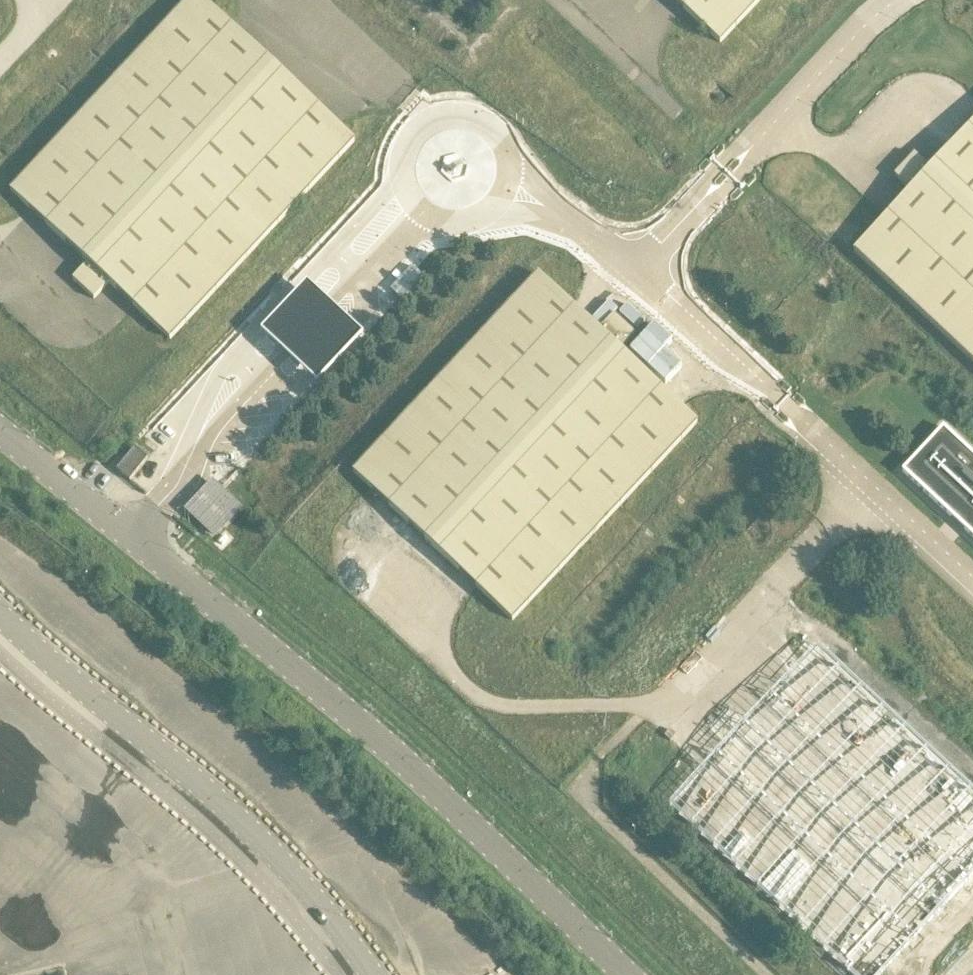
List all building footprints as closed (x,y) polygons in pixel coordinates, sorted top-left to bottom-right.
[(354,143),(199,0),(189,0),(12,193),(89,264),(73,282),(94,301),(109,285),(170,342),(354,143)] [(720,44),(761,0),(672,0),(720,44)] [(932,168),(916,153),(893,177),(910,192),(853,253),(972,365),(972,124),(932,168)] [(599,333),(544,282),(538,276),(353,474),(512,622),(697,424),(620,352),(635,336),(614,316),(599,333)] [(306,375),(317,384),(362,335),(352,326),(331,306),(306,282),(259,331),(285,357),(306,375)] [(972,538),(972,458),(943,430),(903,473),(951,518),(954,514),(967,527),(964,530),(972,538)] [(135,449),(116,472),(130,483),(148,460),(135,449)] [(214,536),(239,510),(213,486),(189,512),(214,536)] [(818,648),(748,724),(732,709),(711,732),(726,745),(669,807),(851,974),(883,974),(972,877),(972,792),(818,648)]
